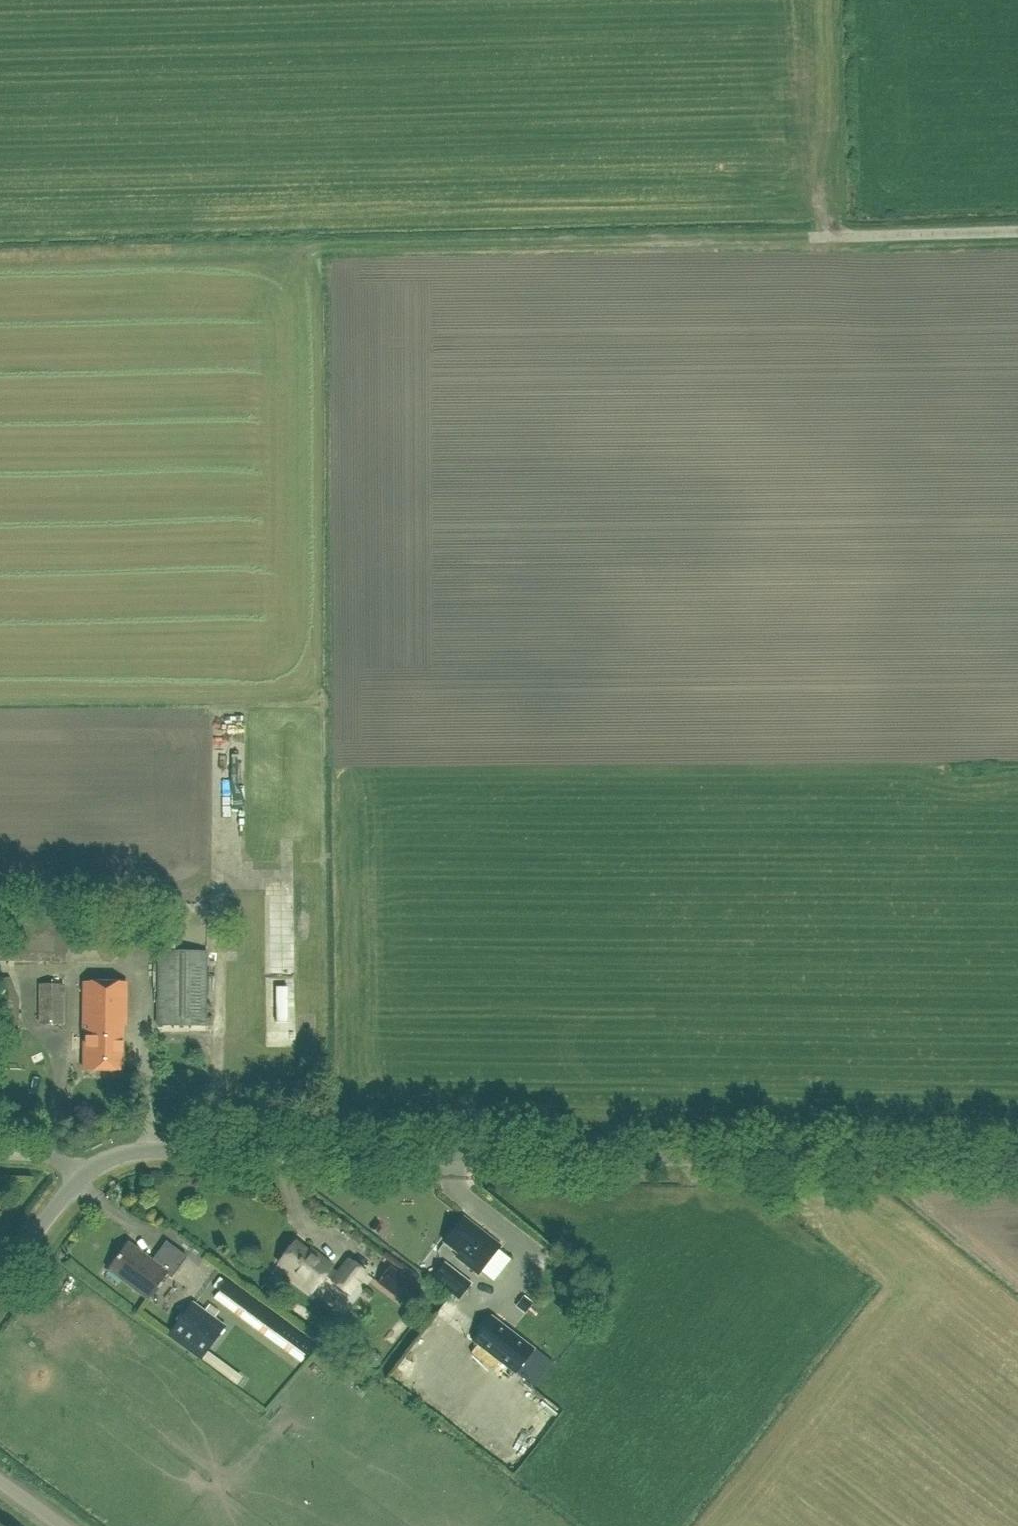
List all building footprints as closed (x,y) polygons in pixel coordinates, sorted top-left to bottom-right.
[(206,953),(157,952),(156,1026),(205,1026),(206,953)] [(300,955),(272,958),(278,1017),(306,1014),(300,955)] [(8,975),(0,976),(0,1023),(17,1024),(19,1002),(8,975)] [(125,984),(83,983),(83,1025),(84,1025),(83,1071),(121,1071),(121,1026),(125,1025),(125,984)] [(63,1025),(63,985),(39,985),(39,1025),(63,1025)] [(502,1248),(464,1219),(443,1245),(458,1257),(456,1259),(480,1277),(502,1248)] [(336,1275),(294,1243),(278,1265),(288,1273),(286,1276),(311,1295),(324,1278),(348,1297),(364,1276),(347,1262),(336,1275)] [(185,1258),(166,1245),(151,1265),(127,1247),(108,1272),(147,1300),(166,1275),(166,1273),(171,1277),(185,1258)] [(509,1248),(483,1273),(503,1293),(529,1268),(509,1248)] [(472,1285),(444,1265),(432,1281),(460,1302),(472,1285)] [(389,1267),(377,1283),(410,1307),(422,1291),(389,1267)] [(372,1308),(379,1297),(365,1288),(358,1299),(372,1308)] [(304,1364),(310,1357),(224,1291),(218,1299),(304,1364)] [(200,1360),(224,1329),(192,1306),(169,1337),(200,1360)] [(455,1310),(451,1321),(470,1327),(474,1316),(455,1310)] [(474,1345),(538,1390),(561,1358),(496,1313),(474,1345)]
